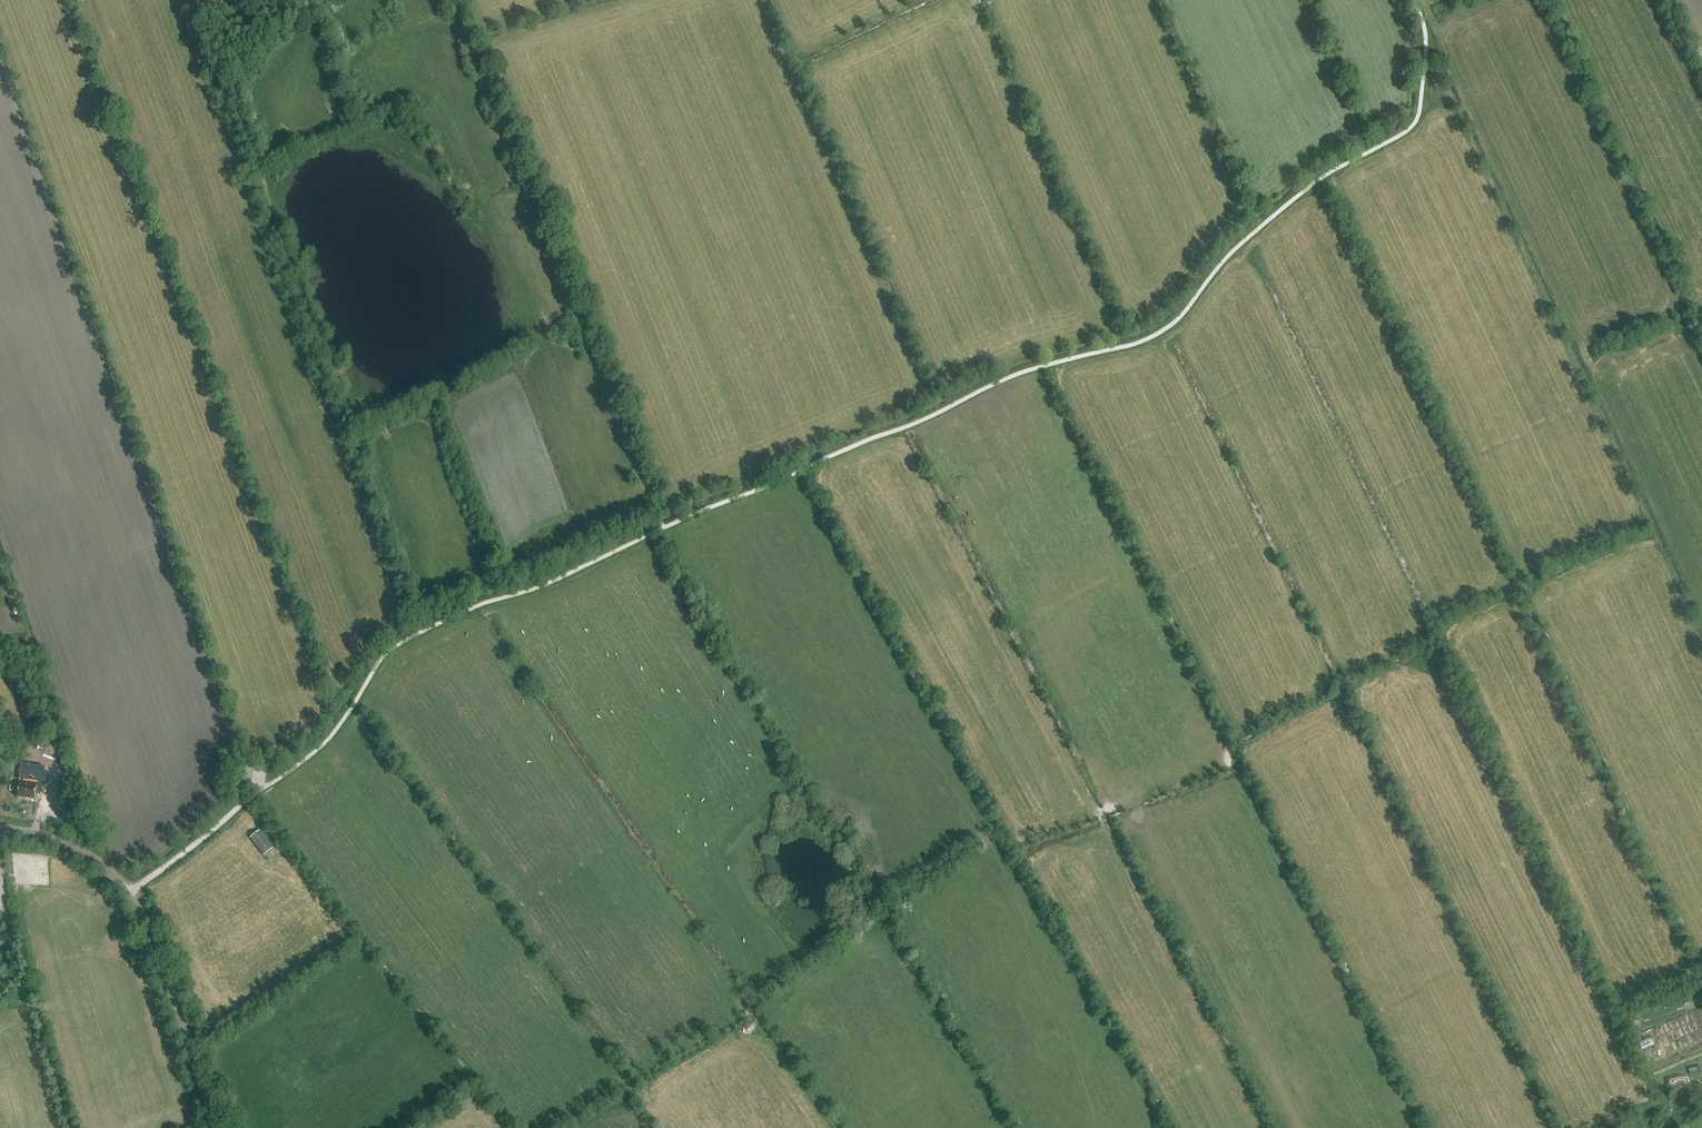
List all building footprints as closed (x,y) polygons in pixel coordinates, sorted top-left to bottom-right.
[(35,800),(36,791),(41,792),(43,779),(35,778),(36,775),(28,774),(27,780),(20,779),(17,797),(35,800)] [(72,777),(56,784),(63,802),(62,803),(68,818),(84,812),(72,777)] [(260,831),(250,838),(264,856),(273,848),(260,831)] [(15,943),(12,933),(0,936),(0,947),(15,943)] [(1636,1018),(1627,1021),(1630,1028),(1639,1025),(1636,1018)]
